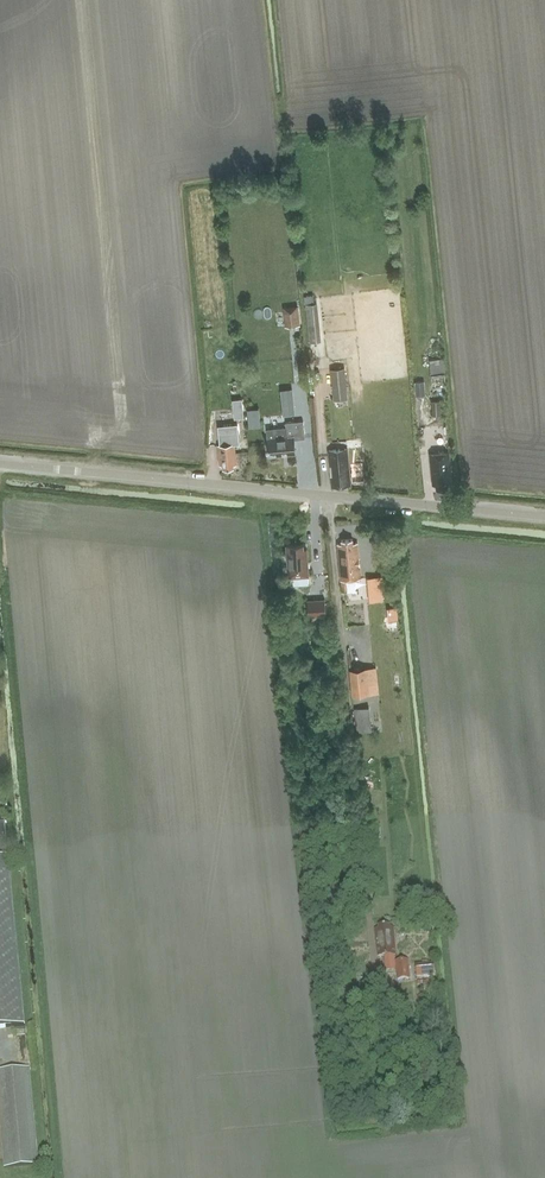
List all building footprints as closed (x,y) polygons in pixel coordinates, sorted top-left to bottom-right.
[(310,342),(321,341),(318,303),(306,304),(310,342)] [(300,325),(298,306),(287,307),(289,326),(300,325)] [(444,357),(429,359),(430,373),(445,372),(444,357)] [(349,399),(346,368),(332,369),(335,400),(349,399)] [(424,381),(415,382),(416,396),(425,395),(424,381)] [(292,389),(280,390),(283,415),(295,414),(292,389)] [(441,414),(440,400),(431,401),(432,415),(441,414)] [(265,425),(264,406),(252,407),(253,426),(265,425)] [(232,410),(233,418),(243,417),(242,409),(232,410)] [(286,427),(266,429),(267,438),(269,455),(296,453),(294,439),(305,438),(304,420),(286,422),(286,427)] [(237,424),(218,426),(220,445),(234,443),(239,443),(237,424)] [(236,464),(234,443),(220,445),(217,445),(219,465),(222,465),(222,468),(233,467),(233,464),(236,464)] [(346,482),(349,481),(347,449),(329,451),(331,482),(332,483),(335,483),(335,486),(346,485),(346,482)] [(447,483),(452,483),(448,451),(430,453),(433,485),(436,485),(436,488),(447,487),(447,483)] [(341,581),(361,579),(357,543),(353,543),(353,540),(341,541),(342,545),(337,545),(341,581)] [(288,578),(289,578),(309,576),(308,549),(303,550),(303,545),(286,546),(288,578)] [(372,576),(376,600),(389,598),(384,574),(372,576)] [(317,616),(326,616),(325,599),(307,600),(308,617),(310,617),(311,620),(317,620),(317,616)] [(352,696),(369,694),(366,668),(349,670),(352,696)] [(0,862),(0,1029),(24,1027),(8,861),(0,862)] [(390,928),(389,927),(389,925),(378,926),(378,927),(379,928),(375,929),(377,956),(395,954),(393,928),(390,928)] [(386,971),(395,971),(394,955),(384,956),(386,971)] [(408,960),(395,961),(397,980),(410,979),(408,960)] [(416,965),(417,977),(435,976),(434,964),(416,965)] [(4,1168),(38,1164),(29,1067),(0,1069),(0,1128),(4,1168)]
